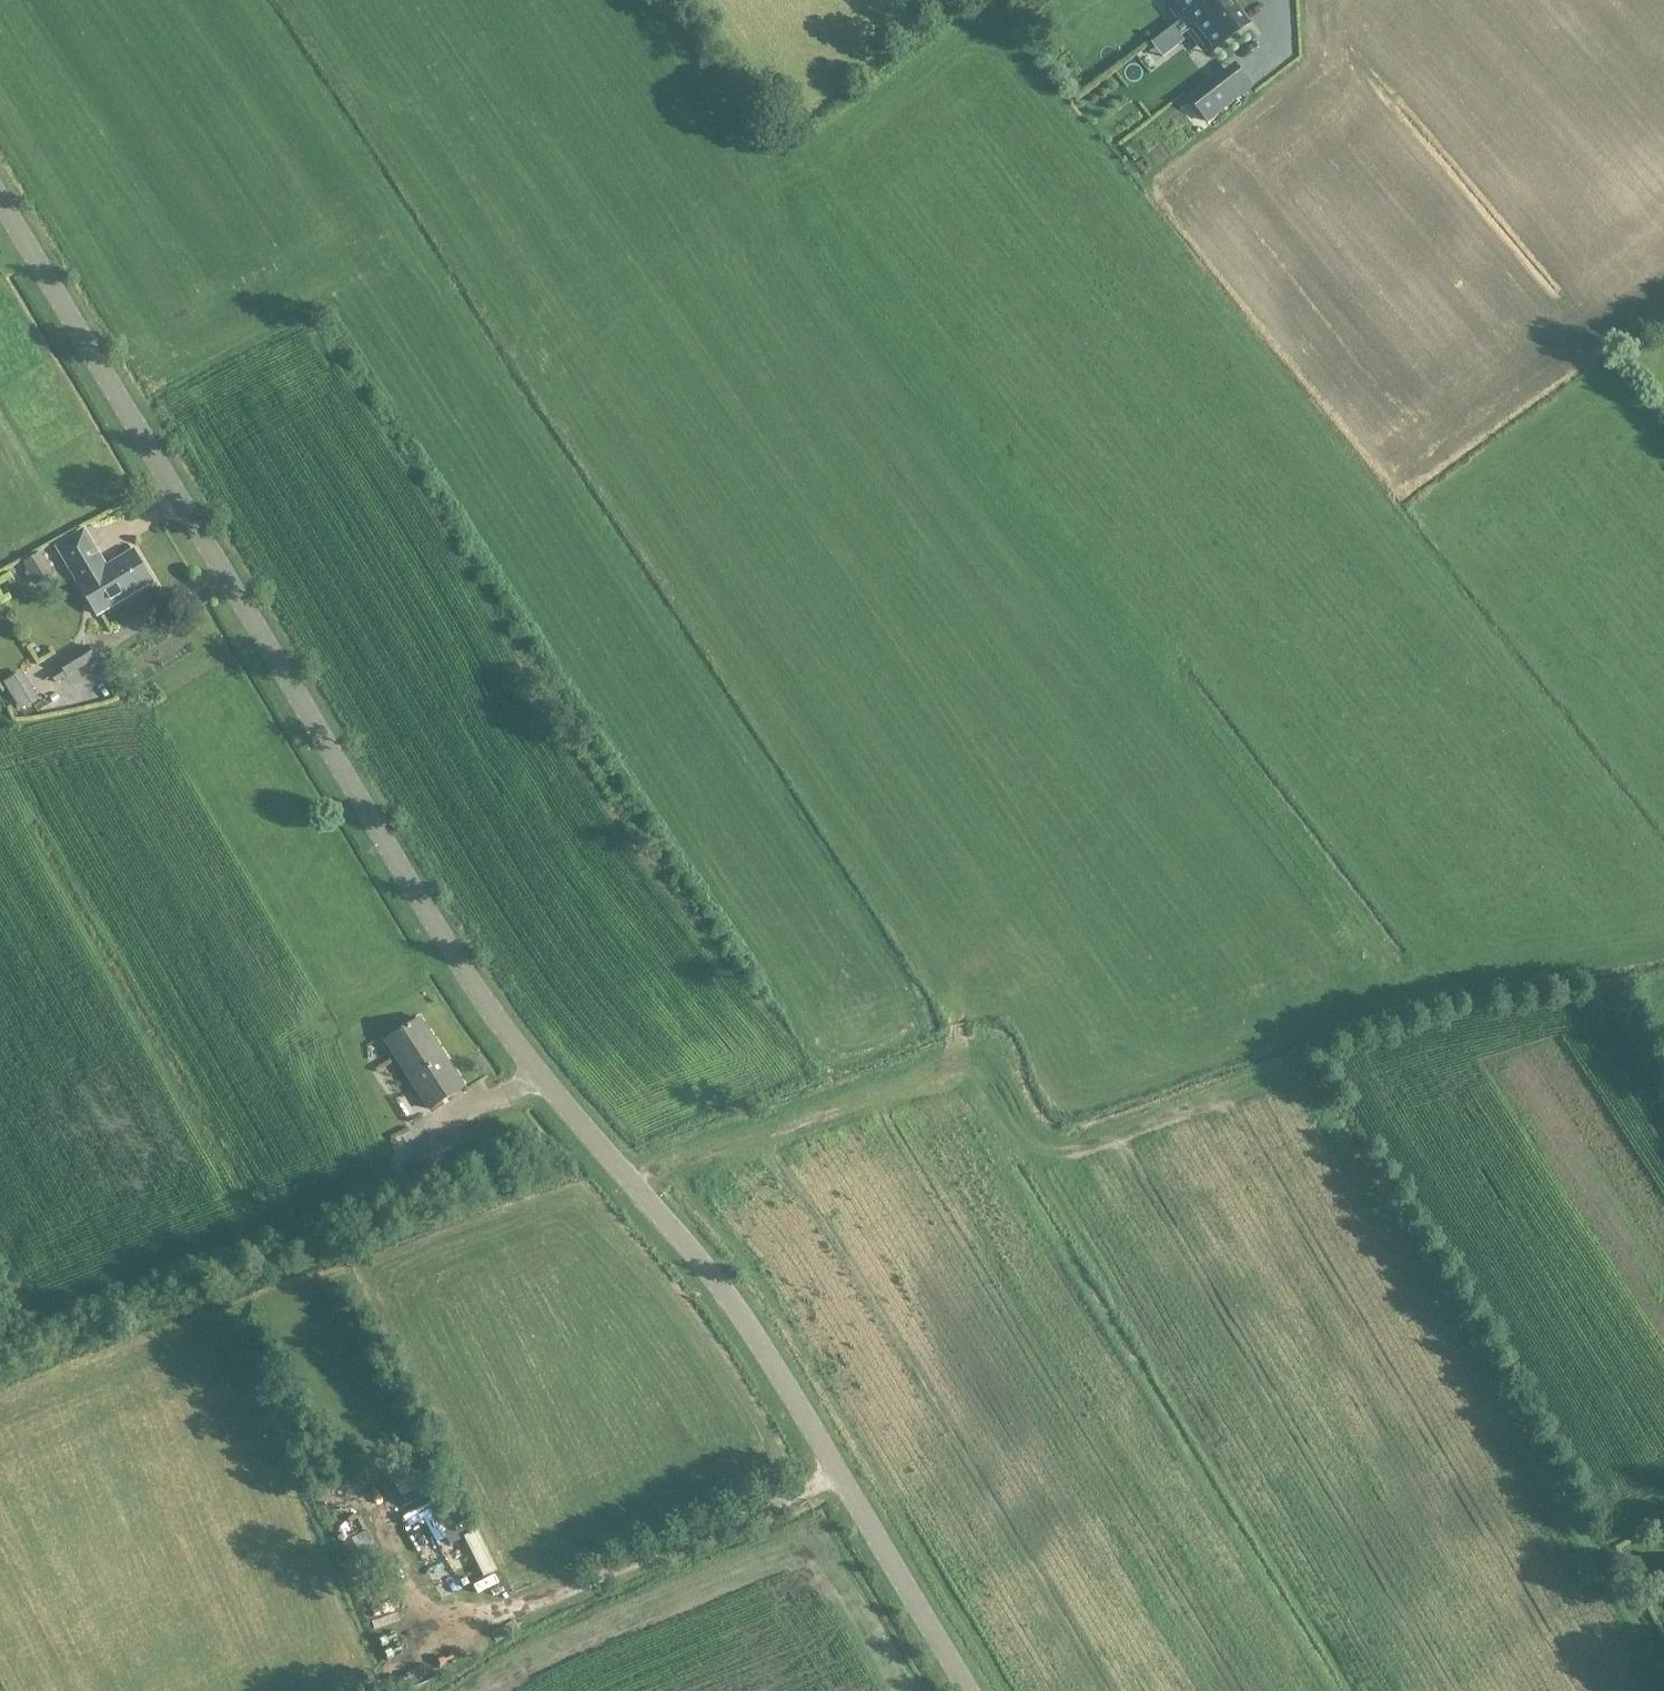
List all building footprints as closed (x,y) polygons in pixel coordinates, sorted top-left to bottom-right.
[(1182,2),(1173,9),(1181,20),(1207,0),(1180,0),(1182,2)] [(1248,25),(1229,0),(1207,0),(1181,20),(1189,31),(1198,24),(1217,48),(1248,25)] [(1246,78),(1224,95),(1214,83),(1192,100),(1208,122),(1253,87),(1246,78)] [(134,551),(105,568),(84,532),(59,546),(81,583),(79,584),(97,614),(152,581),(134,551)] [(88,646),(60,663),(63,668),(52,675),(57,682),(95,658),(88,646)] [(22,707),(36,698),(21,673),(7,682),(22,707)] [(465,1087),(421,1018),(386,1041),(430,1110),(465,1087)] [(479,1530),(465,1536),(485,1576),(498,1570),(479,1530)]
